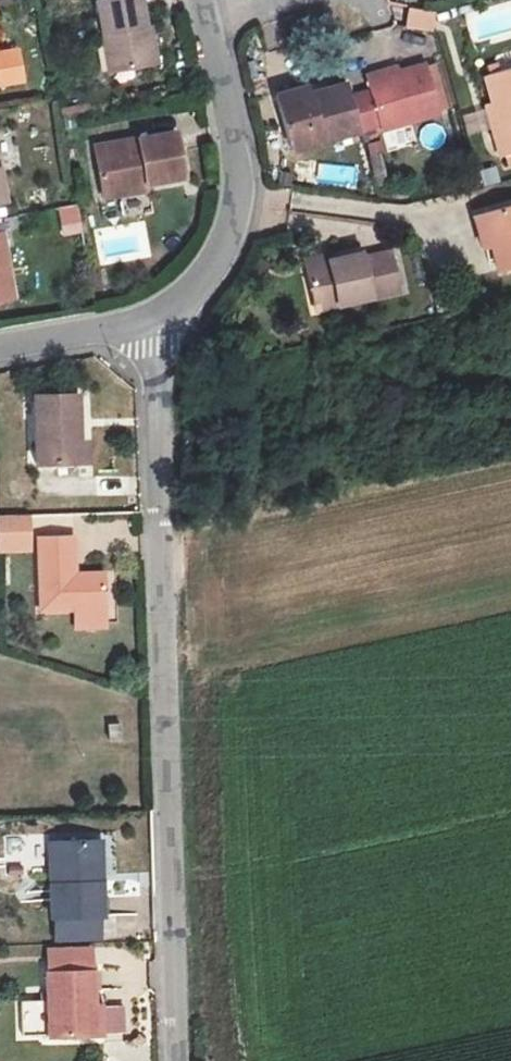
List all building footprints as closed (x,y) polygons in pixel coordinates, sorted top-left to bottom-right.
[(102,73),(143,65),(132,0),(88,0),(102,73)] [(405,29),(432,32),(434,12),(407,9),(405,29)] [(423,65),(397,72),(367,80),(370,91),(349,97),(359,131),(379,125),(381,131),(438,115),(423,65)] [(492,102),(500,131),(497,132),(504,157),(510,155),(510,68),(498,72),(497,65),(487,68),(489,74),(485,75),(492,102)] [(396,66),(366,75),(367,80),(397,72),(396,66)] [(345,83),(308,93),(309,99),(278,107),(290,150),(359,131),(349,97),(345,83)] [(309,99),(308,93),(305,86),(275,94),(278,107),(309,99)] [(485,104),(494,133),(497,132),(500,131),(492,102),(485,104)] [(101,195),(141,187),(178,180),(169,134),(93,149),(101,195)] [(102,201),(142,194),(141,187),(101,195),(102,201)] [(76,204),(54,209),(60,238),(82,233),(76,204)] [(497,271),(510,268),(510,267),(510,206),(481,214),(490,246),(497,271)] [(473,217),(481,248),(490,246),(481,214),(473,217)] [(93,227),(96,264),(150,259),(146,222),(93,227)] [(10,300),(0,244),(0,302),(10,300)] [(305,266),(315,311),(398,292),(389,253),(363,258),(362,253),(330,260),(305,266)] [(303,260),(305,266),(330,260),(329,254),(303,260)] [(75,393),(31,395),(34,463),(78,463),(75,393)] [(24,515),(0,516),(0,550),(26,549),(24,515)] [(101,572),(72,572),(70,536),(34,537),(38,611),(102,609),(101,572)] [(107,723),(107,739),(119,739),(118,723),(107,723)] [(93,880),(92,839),(48,840),(50,916),(53,916),(97,915),(101,915),(100,880),(93,880)] [(97,915),(53,916),(54,939),(98,938),(97,915)] [(46,971),(87,969),(86,950),(46,951),(46,971)] [(46,971),(43,971),(46,1036),(102,1035),(101,1006),(91,1006),(91,969),(87,969),(46,971)]
